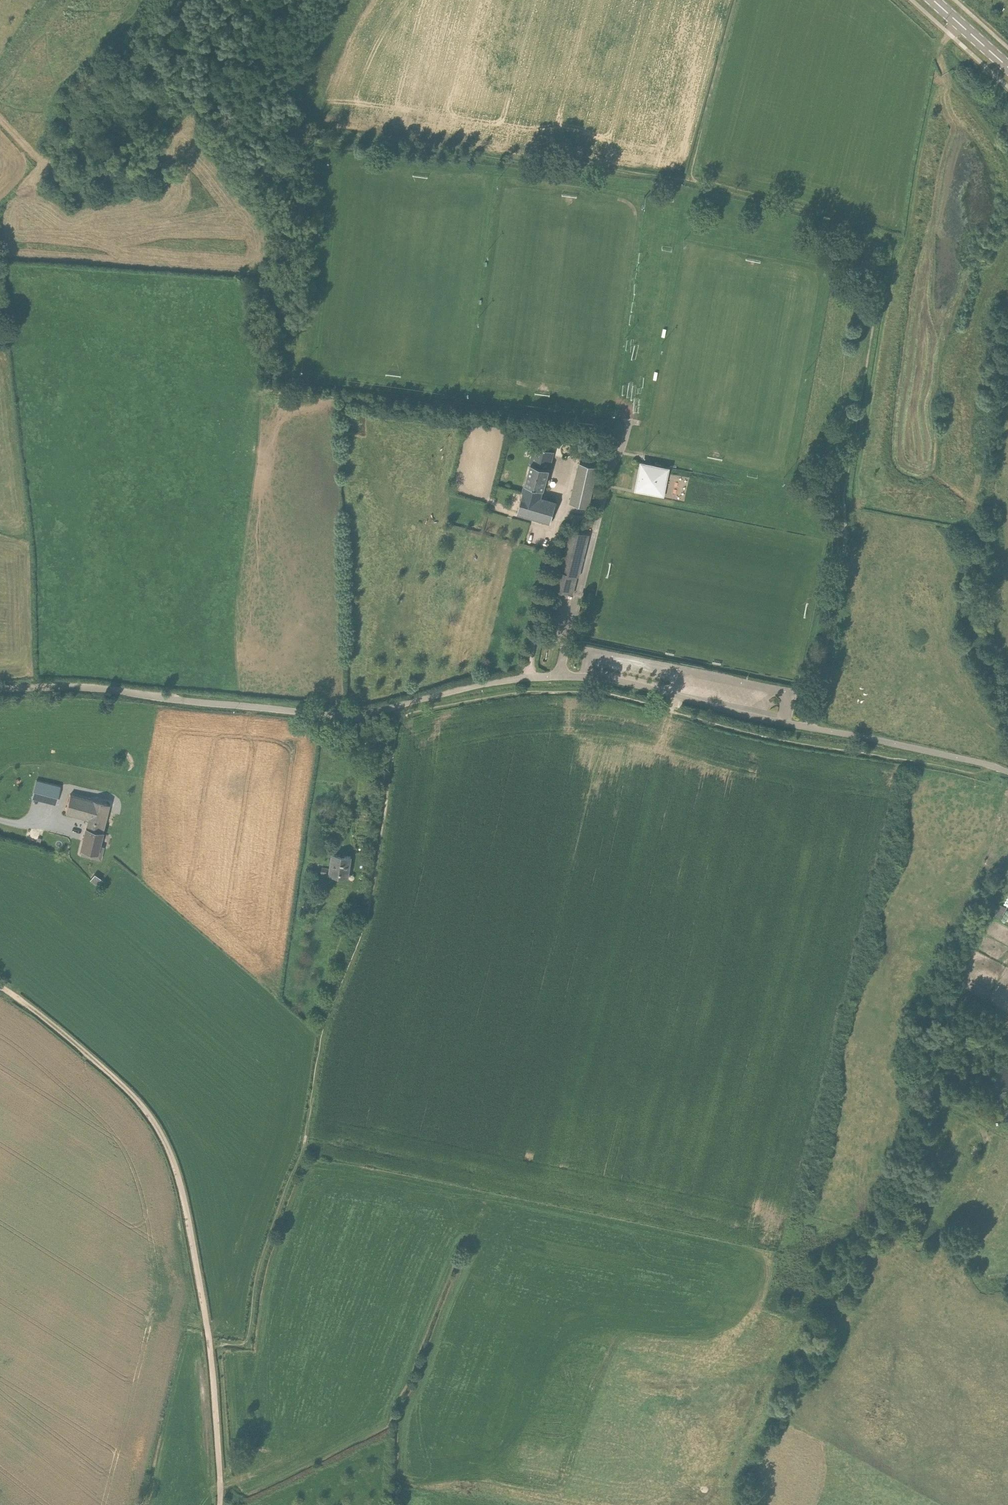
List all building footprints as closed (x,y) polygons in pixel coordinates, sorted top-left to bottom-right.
[(535,447),(530,465),(548,470),(553,452),(545,449),(544,448),(543,449),(535,447)] [(593,486),(595,475),(597,466),(580,462),(570,502),(596,508),(600,488),(593,486)] [(669,468),(641,462),(635,490),(663,496),(669,468)] [(540,497),(548,470),(530,465),(516,512),(550,522),(556,502),(540,497)] [(559,571),(557,580),(554,589),(573,594),(577,576),(579,576),(589,534),(571,530),(561,571),(559,571)] [(60,786),(36,781),(33,797),(57,802),(60,786)] [(109,803),(72,794),(67,813),(87,819),(85,828),(80,848),(86,849),(85,855),(101,858),(104,847),(99,846),(109,803)] [(332,854),(330,864),(329,875),(348,878),(350,867),(351,857),(332,854)]
